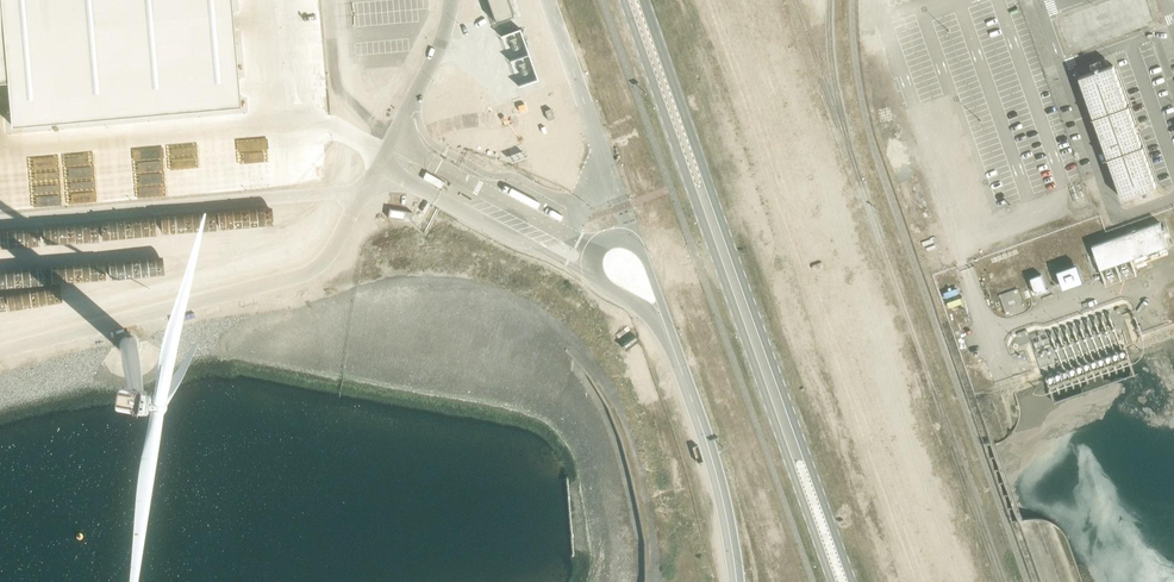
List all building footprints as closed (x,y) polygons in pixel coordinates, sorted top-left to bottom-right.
[(7,80),(11,124),(240,104),(231,0),(0,0),(0,81),(7,80)] [(495,22),(513,15),(507,0),(487,0),(495,22)] [(1155,189),(1113,67),(1077,80),(1120,201),(1155,189)] [(550,109),(544,111),(548,120),(553,118),(550,109)] [(426,172),(422,178),(440,188),(444,182),(426,172)] [(389,209),(388,218),(396,219),(411,221),(412,212),(389,209)] [(1166,245),(1158,221),(1091,244),(1099,268),(1115,263),(1130,258),(1166,245)] [(1080,281),(1073,262),(1054,269),(1061,288),(1080,281)] [(1045,291),(1039,273),(1029,276),(1035,294),(1045,291)] [(1024,310),(1016,288),(999,295),(1006,316),(1024,310)] [(119,343),(119,345),(119,346),(119,347),(120,348),(120,350),(121,351),(122,352),(123,353),(124,353),(125,354),(126,354),(128,355),(129,355),(130,354),(132,354),(133,354),(134,353),(135,352),(136,351),(137,350),(137,349),(138,348),(138,347),(138,346),(138,345),(138,344),(138,343),(138,342),(137,341),(137,340),(136,339),(135,338),(134,337),(133,337),(132,336),(131,336),(129,336),(128,336),(127,336),(126,336),(124,337),(123,337),(122,338),(121,339),(121,340),(120,341),(120,342),(119,343)]
